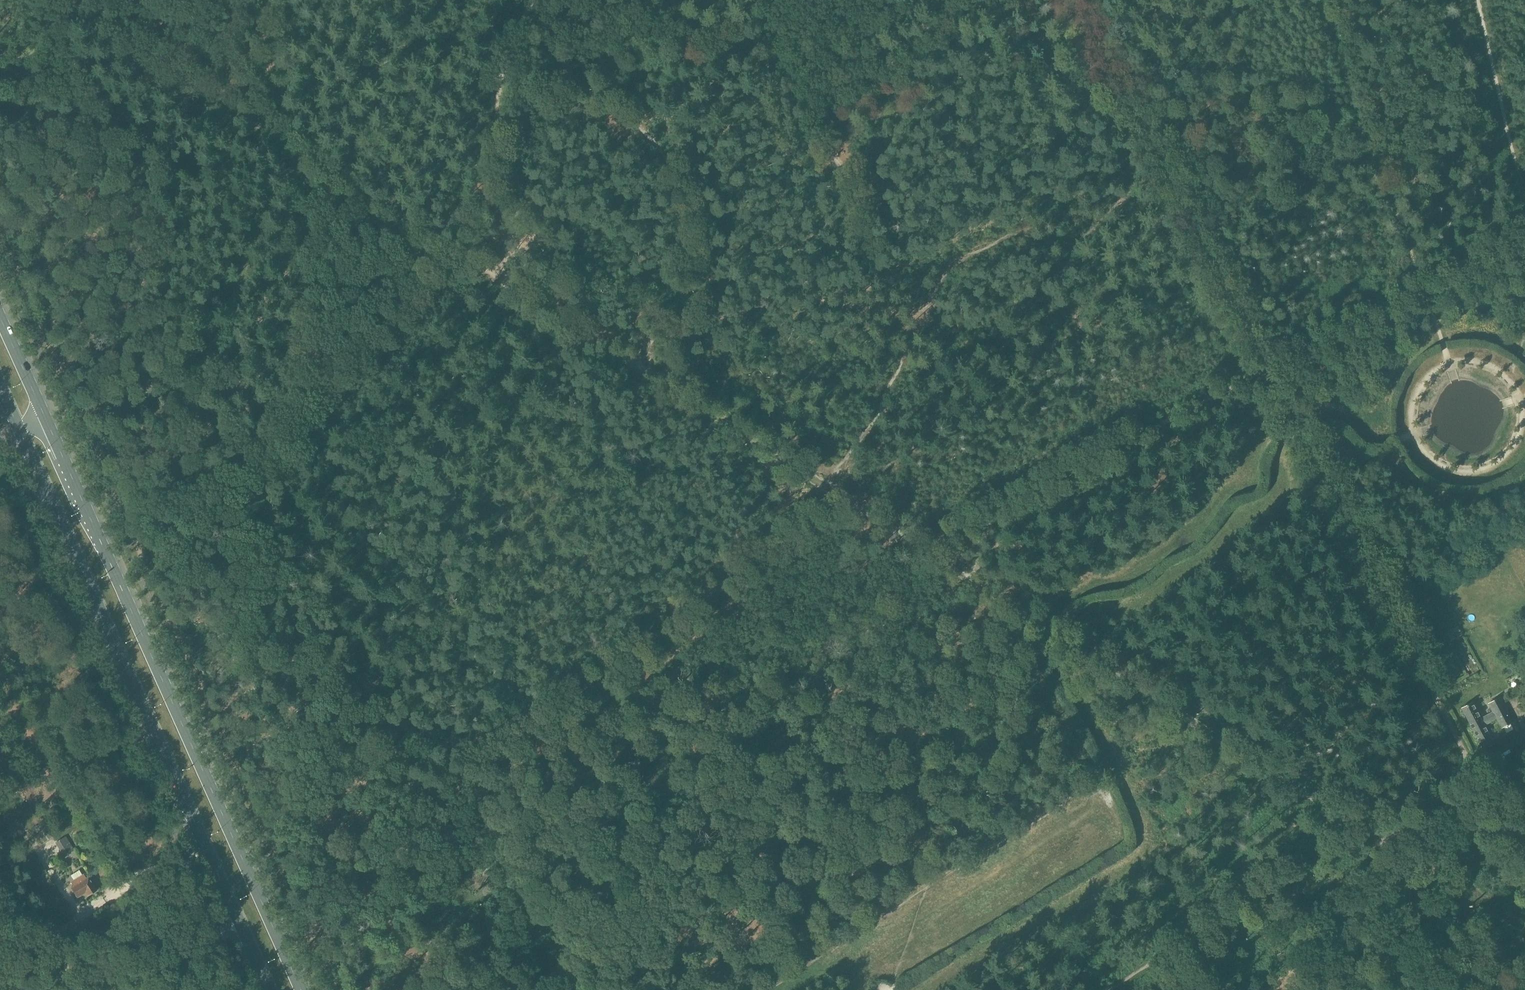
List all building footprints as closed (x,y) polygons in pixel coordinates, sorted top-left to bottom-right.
[(1499,698),(1488,704),(1492,712),(1479,719),(1471,703),(1461,708),(1483,749),(1493,744),(1483,726),(1496,720),(1501,728),(1512,722),(1499,698)] [(42,821),(32,828),(37,835),(47,828),(42,821)] [(74,850),(66,836),(55,843),(64,856),(74,850)] [(88,896),(97,891),(89,878),(87,879),(85,875),(73,882),(75,886),(73,888),(78,897),(86,893),(88,896)] [(39,876),(33,879),(38,887),(44,883),(39,876)]
